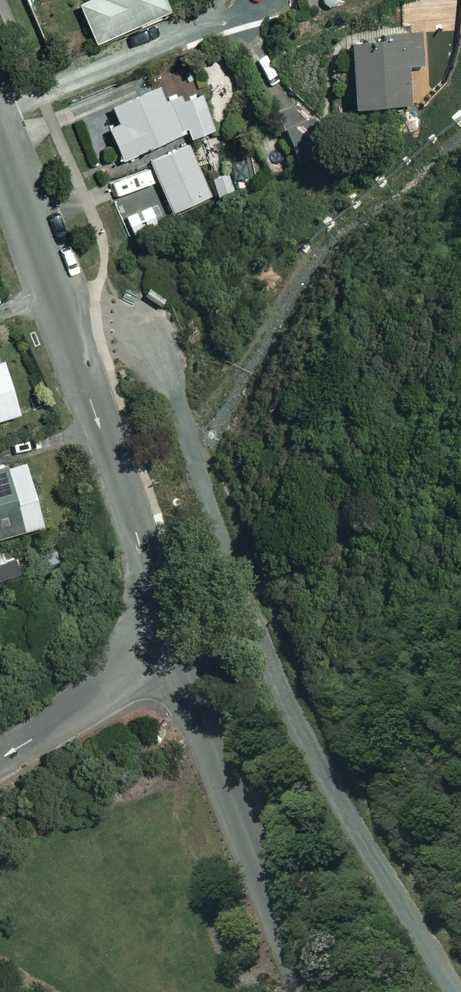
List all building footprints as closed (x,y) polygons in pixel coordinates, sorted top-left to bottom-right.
[(167,0),(97,0),(83,6),(100,45),(172,13),(167,0)] [(423,67),(422,40),(355,43),(358,111),(410,108),(409,68),(423,67)] [(217,131),(201,94),(187,100),(184,94),(167,101),(162,88),(131,101),(125,87),(108,94),(121,125),(111,129),(126,161),(191,134),(194,141),(217,131)] [(212,200),(189,146),(152,162),(175,216),(212,200)] [(7,362),(0,364),(0,425),(25,417),(7,362)] [(48,528),(31,464),(0,472),(0,541),(48,528)]
